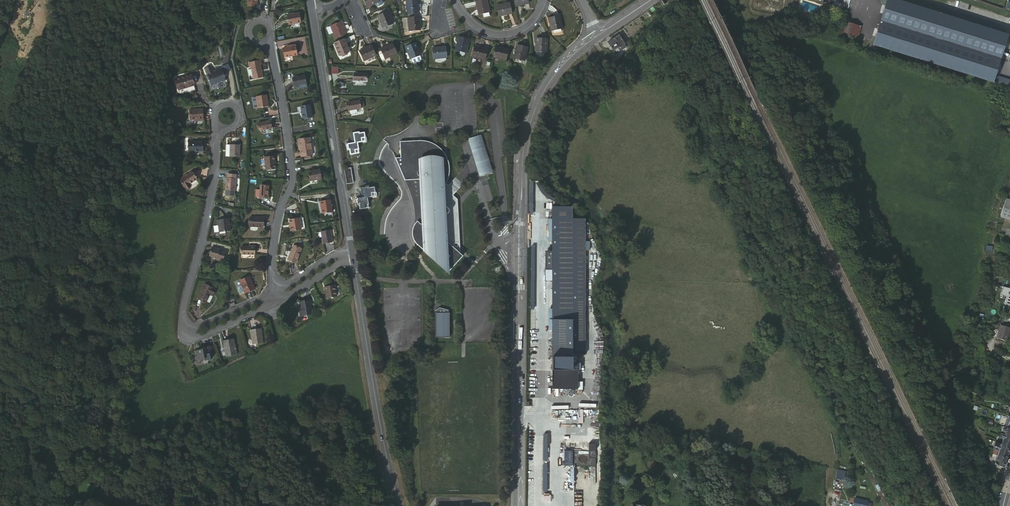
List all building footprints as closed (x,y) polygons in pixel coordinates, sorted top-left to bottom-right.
[(366,7),(375,5),(375,7),(377,8),(381,7),(382,5),(381,1),(378,1),(378,0),(364,0),(366,7)] [(491,14),(487,0),(477,2),(481,16),(485,15),(490,14),(491,14)] [(1009,35),(897,0),(889,0),(875,45),(994,82),(1009,35)] [(418,14),(418,1),(408,1),(408,14),(418,14)] [(511,4),(498,7),(501,18),(513,15),(511,4)] [(379,31),(390,27),(386,13),(375,16),(379,31)] [(303,23),(301,15),(294,16),(294,14),(288,15),(290,26),(303,23)] [(419,17),(408,18),(409,32),(420,30),(419,17)] [(552,33),(562,31),(559,17),(549,19),(552,33)] [(859,38),(863,26),(847,21),(843,33),(859,38)] [(336,38),(347,34),(342,22),(331,26),(336,38)] [(466,53),(469,39),(459,37),(456,51),(466,53)] [(615,51),(624,44),(619,37),(609,43),(614,51),(615,51)] [(547,54),(548,41),(537,40),(536,53),(547,54)] [(347,54),(351,52),(347,42),(336,46),(340,56),(341,56),(342,59),(343,59),(348,58),(348,57),(347,54)] [(386,60),(398,54),(393,43),(381,49),(386,60)] [(412,59),(423,56),(419,43),(408,47),(412,59)] [(626,48),(624,44),(615,51),(617,54),(626,48)] [(377,55),(372,45),(360,51),(364,60),(377,55)] [(526,61),(529,48),(519,45),(515,58),(526,61)] [(294,46),(294,48),(294,49),(289,50),(285,50),(287,59),(300,57),(298,46),(294,46)] [(488,49),(476,47),(476,49),(476,50),(474,58),(486,61),(488,49)] [(434,62),(449,59),(447,48),(433,51),(434,62)] [(509,51),(498,48),(495,59),(506,62),(509,51)] [(222,66),(224,72),(231,69),(229,63),(222,66)] [(255,81),(264,80),(262,69),(265,68),(263,63),(248,65),(249,70),(252,69),(255,81)] [(224,77),(221,71),(215,73),(213,70),(210,68),(204,71),(206,75),(208,76),(209,79),(208,80),(211,87),(215,86),(215,87),(226,83),(224,79),(223,79),(222,78),(224,77)] [(180,91),(196,87),(193,77),(178,81),(180,91)] [(309,86),(307,78),(294,81),(296,91),(302,90),(301,88),(309,86)] [(268,96),(257,98),(259,110),(270,108),(268,96)] [(368,108),(367,100),(355,102),(356,110),(357,110),(357,113),(358,114),(363,113),(364,112),(364,109),(368,108)] [(314,119),(312,107),(302,108),(304,121),(314,119)] [(191,111),(192,121),(196,121),(205,120),(204,110),(191,111)] [(272,122),(259,124),(261,133),(273,131),(272,122)] [(347,143),(349,151),(351,150),(351,154),(359,153),(358,143),(366,141),(365,133),(359,134),(359,132),(355,133),(355,135),(352,135),(353,142),(347,143)] [(493,172),(482,135),(468,139),(480,176),(493,172)] [(189,152),(204,152),(204,142),(195,142),(195,139),(189,139),(189,152)] [(314,158),(312,140),(301,141),(303,159),(314,158)] [(428,254),(449,272),(462,256),(459,254),(455,250),(455,246),(454,246),(453,245),(453,244),(454,243),(459,243),(457,199),(452,195),(455,191),(448,185),(446,186),(444,189),(442,187),(443,185),(444,180),(446,173),(446,168),(446,164),(444,160),(442,156),(440,152),(437,148),(432,145),(430,144),(427,143),(423,143),(419,143),(419,140),(400,141),(401,158),(396,158),(405,180),(421,180),(422,198),(426,198),(427,209),(423,212),(427,215),(428,226),(421,226),(419,223),(418,224),(417,227),(416,229),(416,235),(416,237),(417,240),(419,243),(421,245),(419,247),(428,254)] [(241,159),(241,147),(232,147),(231,159),(241,159)] [(268,171),(277,170),(276,158),(266,159),(268,171)] [(345,170),(347,185),(354,184),(352,168),(345,170)] [(318,181),(318,183),(323,182),(322,172),(310,174),(311,182),(318,181)] [(198,183),(192,174),(180,182),(187,193),(193,190),(191,187),(198,183)] [(237,181),(236,181),(230,180),(228,180),(227,192),(237,193),(237,181)] [(416,244),(419,247),(421,245),(419,243),(417,240),(416,237),(416,235),(416,229),(417,227),(418,224),(419,223),(421,226),(428,226),(427,215),(423,212),(427,209),(426,198),(422,198),(421,180),(405,180),(410,193),(412,200),(413,205),(414,213),(415,217),(414,224),(411,231),(411,235),(413,240),(416,244)] [(270,200),(270,191),(269,191),(269,187),(262,187),(261,200),(270,200)] [(363,197),(356,198),(357,205),(360,205),(361,210),(369,208),(367,198),(376,196),(375,187),(369,188),(369,187),(364,188),(364,189),(362,190),(363,197)] [(335,216),(332,203),(321,205),(323,218),(335,216)] [(572,214),(572,208),(552,208),(552,233),(585,233),(585,221),(572,221),(572,218),(578,218),(578,214),(572,214)] [(1000,218),(1009,221),(1009,213),(1002,211),(1000,218)] [(231,219),(219,221),(219,226),(221,234),(233,231),(231,219)] [(250,228),(264,229),(265,219),(251,219),(250,228)] [(301,233),(300,221),(291,223),(292,228),(291,228),(292,234),(301,233)] [(335,246),(332,233),(323,235),(325,248),(335,246)] [(585,339),(585,233),(552,233),(552,250),(552,269),(552,352),(573,352),(585,352),(585,339)] [(243,256),(256,257),(257,248),(249,248),(249,249),(243,249),(243,256)] [(290,249),(286,259),(289,260),(288,261),(287,261),(286,263),(294,266),(298,252),(290,249)] [(224,265),(227,256),(222,254),(222,252),(213,250),(210,259),(217,262),(217,263),(224,265)] [(245,295),(254,291),(249,278),(240,282),(245,295)] [(213,296),(216,290),(206,285),(199,299),(208,303),(212,295),(213,296)] [(1002,286),(999,295),(1006,297),(1004,304),(1009,306),(1009,288),(1002,286)] [(329,300),(339,299),(337,287),(327,289),(329,300)] [(301,313),(313,310),(309,296),(300,298),(302,307),(299,307),(301,313)] [(435,336),(450,336),(450,312),(449,312),(449,310),(440,307),(440,309),(436,309),(436,312),(435,312),(435,336)] [(1001,325),(997,338),(1006,341),(1009,328),(1001,325)] [(258,347),(269,344),(264,330),(254,333),(258,347)] [(593,339),(585,339),(585,352),(593,352),(593,339)] [(227,358),(238,356),(235,341),(225,342),(227,358)] [(206,358),(214,355),(212,347),(204,350),(204,351),(196,354),(200,364),(207,362),(206,358)] [(552,352),(552,371),(573,370),(573,352),(552,352)] [(553,378),(552,378),(552,389),(578,389),(578,378),(553,378)] [(1003,437),(1003,439),(1001,444),(1009,447),(1009,439),(1003,437)] [(998,452),(1007,455),(1009,448),(1001,445),(994,443),(992,450),(995,451),(998,452)] [(564,449),(563,465),(572,466),(573,449),(564,449)] [(999,457),(1006,459),(1007,455),(998,452),(997,456),(996,459),(995,461),(997,462),(999,457)] [(589,464),(589,463),(589,461),(589,460),(589,459),(588,457),(587,456),(586,456),(585,455),(584,455),(583,454),(581,454),(580,455),(579,455),(578,456),(577,457),(576,458),(576,460),(576,461),(576,462),(576,463),(577,465),(578,466),(579,467),(580,467),(581,468),(582,468),(584,468),(585,467),(586,467),(587,466),(588,465),(589,464)] [(998,466),(1003,467),(1006,459),(999,457),(997,462),(1000,463),(998,466)]
